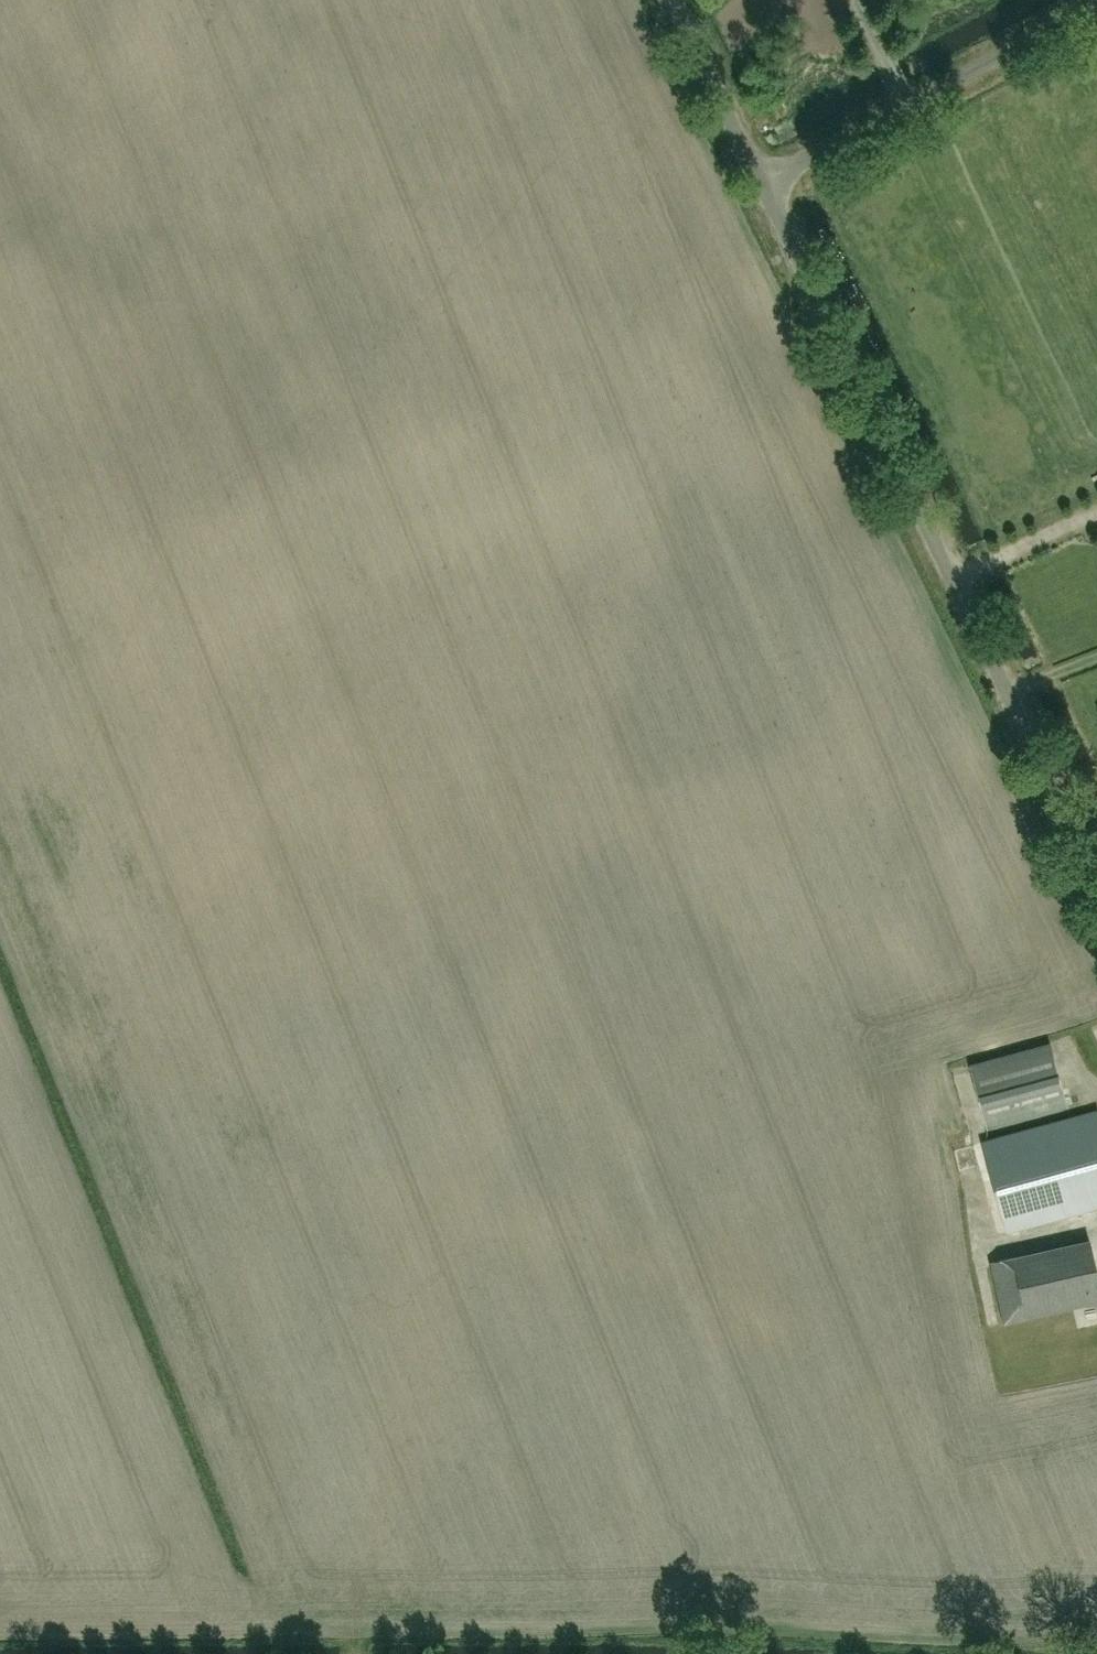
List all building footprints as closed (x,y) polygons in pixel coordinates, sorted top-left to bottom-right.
[(1048,1044),(971,1064),(988,1126),(1065,1105),(1048,1044)] [(983,1142),(1007,1230),(1096,1206),(1096,1111),(983,1142)] [(1020,1328),(988,1335),(998,1378),(1096,1356),(1096,1315),(1096,1311),(1029,1326),(1027,1318),(1096,1302),(1096,1270),(1090,1240),(991,1262),(1004,1323),(1018,1320),(1020,1328)]
